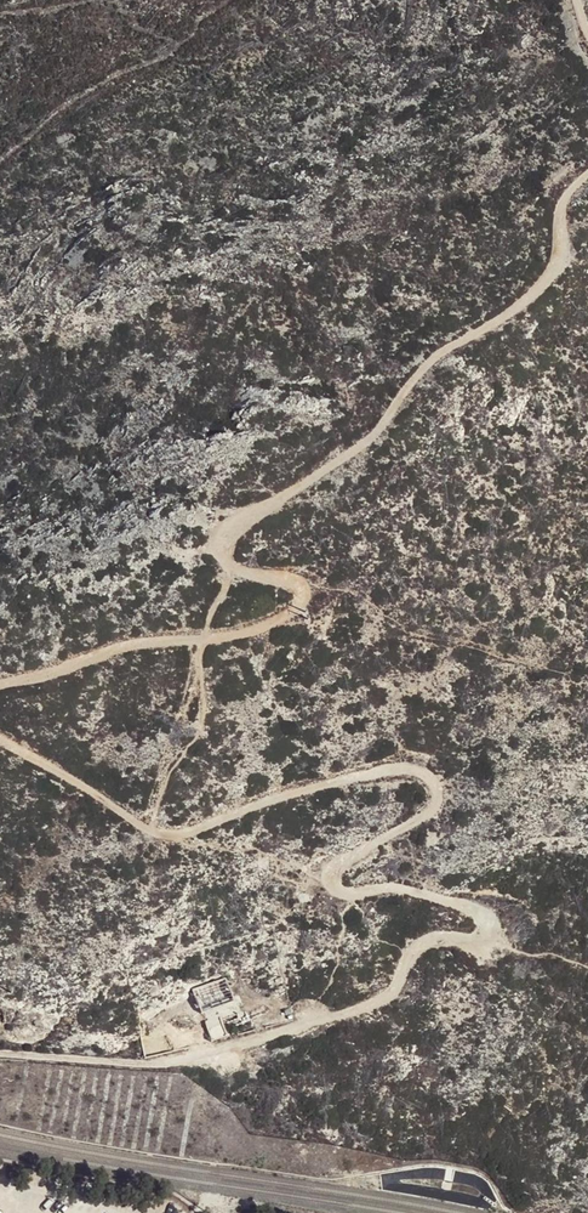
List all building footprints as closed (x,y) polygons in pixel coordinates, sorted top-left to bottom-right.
[(224,979),(190,989),(208,1041),(233,1035),(227,1018),(246,1012),(241,999),(232,1002),(224,979)] [(166,1003),(153,1005),(156,1015),(168,1013),(166,1003)]
